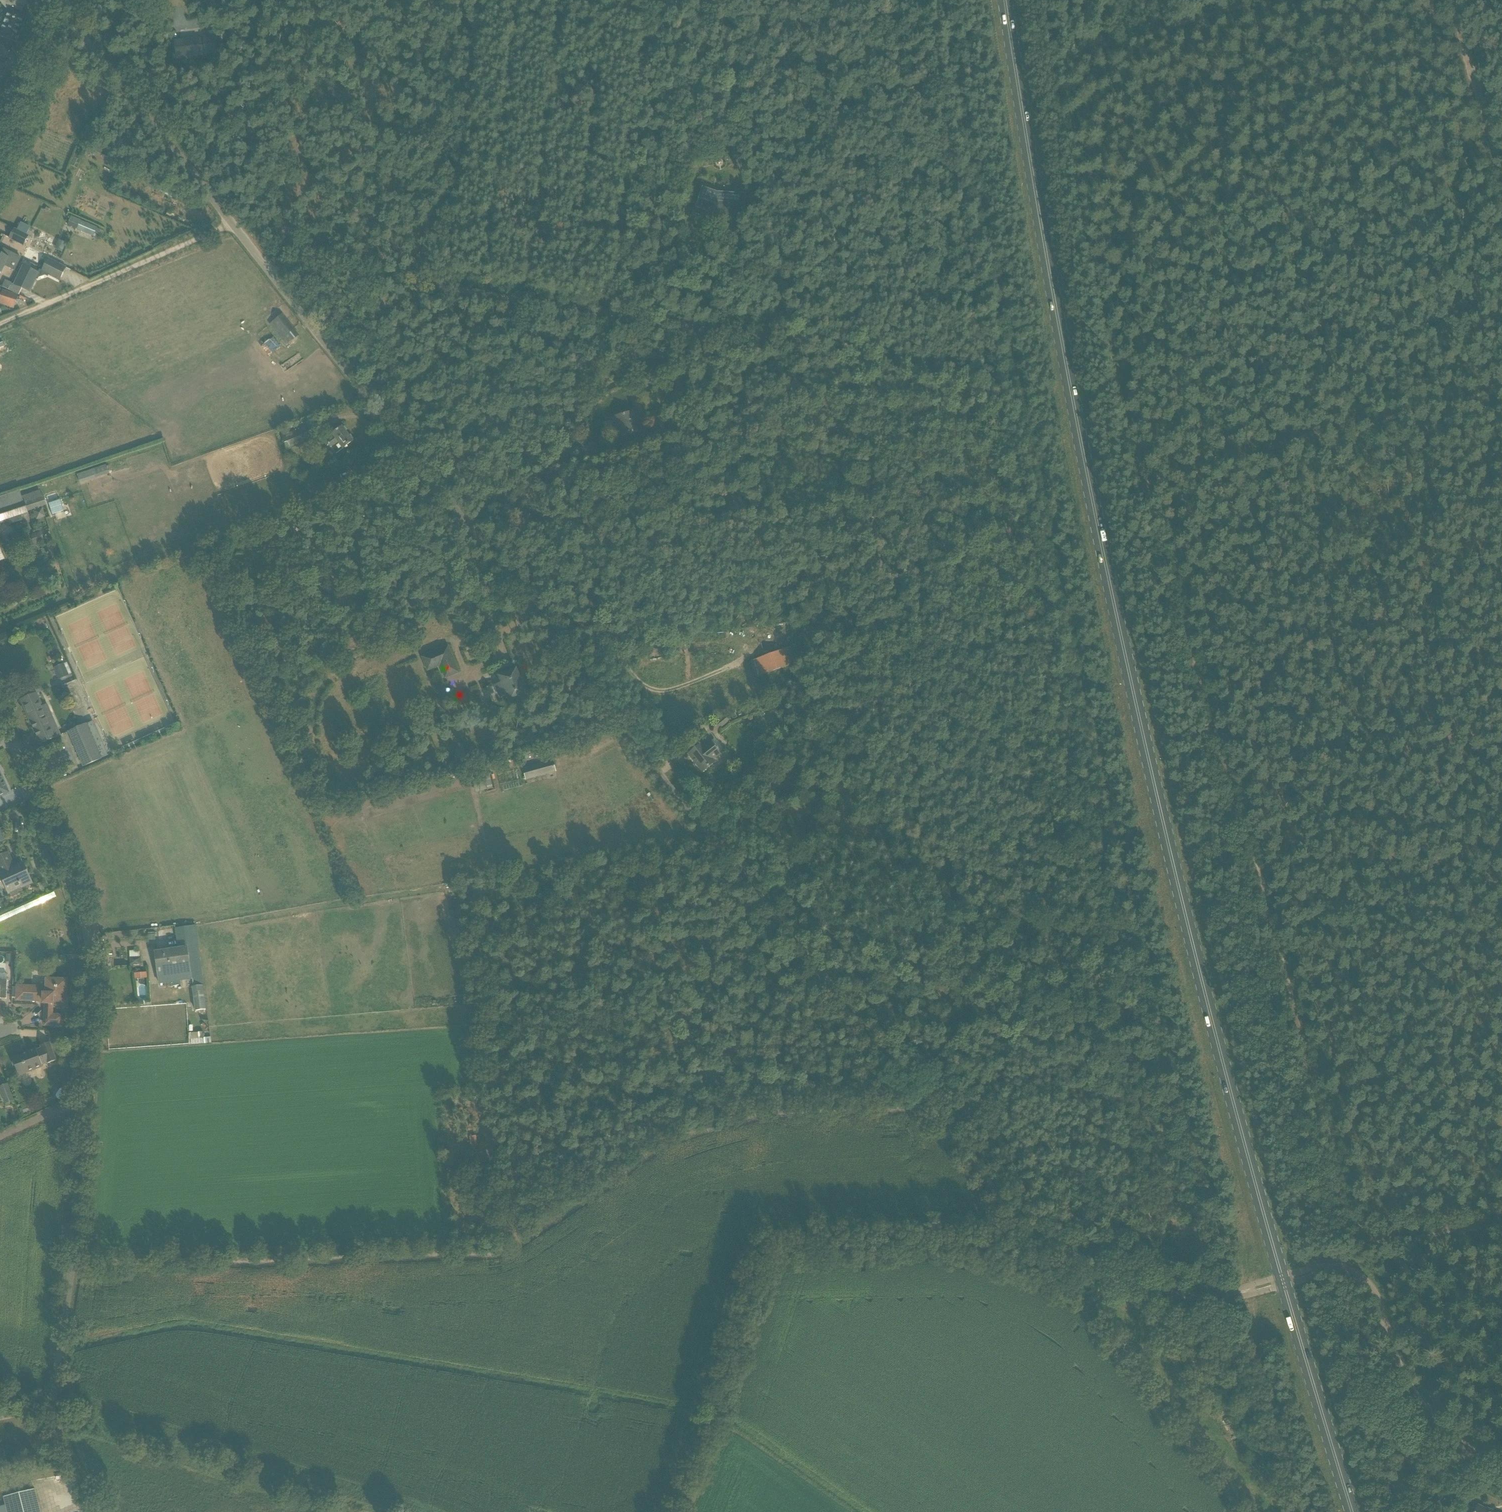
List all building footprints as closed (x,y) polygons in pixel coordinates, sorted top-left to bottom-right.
[(16,42),(27,15),(21,13),(25,2),(23,0),(9,0),(12,4),(10,8),(9,8),(5,17),(3,16),(0,23),(0,25),(2,26),(0,30),(0,35),(16,42)] [(211,36),(174,40),(176,58),(213,54),(211,36)] [(703,188),(696,207),(714,213),(713,214),(714,214),(713,219),(731,220),(731,219),(742,219),(744,195),(717,193),(703,188)] [(97,228),(80,221),(80,220),(71,217),(69,222),(78,225),(77,230),(94,237),(95,233),(99,234),(101,230),(97,229),(97,228)] [(23,222),(19,229),(30,234),(33,227),(23,222)] [(24,246),(28,237),(14,229),(9,238),(24,246)] [(0,254),(0,272),(1,272),(4,266),(14,271),(20,258),(4,249),(1,255),(0,254)] [(48,277),(49,275),(60,280),(66,268),(48,259),(42,271),(40,270),(38,273),(24,266),(14,285),(29,292),(36,279),(38,280),(39,278),(45,276),(48,277)] [(12,307),(15,295),(1,291),(0,293),(0,303),(12,307)] [(282,315),(274,321),(269,325),(286,346),(299,335),(282,315)] [(273,337),(263,343),(269,353),(279,347),(273,337)] [(612,418),(617,437),(640,430),(635,411),(612,418)] [(342,427),(334,433),(332,434),(333,435),(326,440),(336,454),(353,441),(342,427)] [(76,474),(78,481),(107,471),(104,464),(76,474)] [(34,509),(35,511),(33,512),(36,520),(45,517),(42,509),(39,510),(38,508),(46,505),(42,495),(0,509),(0,522),(1,524),(27,515),(26,512),(34,509)] [(31,536),(34,544),(43,541),(40,533),(31,536)] [(453,640),(421,653),(425,663),(442,656),(454,686),(447,690),(450,698),(441,702),(446,712),(486,695),(472,663),(468,665),(465,657),(469,655),(465,644),(456,648),(453,640)] [(785,648),(755,660),(761,676),(792,665),(785,648)] [(54,668),(59,680),(69,675),(64,663),(54,668)] [(498,703),(521,698),(514,669),(493,674),(495,684),(494,684),(498,703)] [(67,693),(82,687),(79,679),(64,685),(67,693)] [(566,680),(550,689),(553,695),(570,685),(566,680)] [(47,705),(42,707),(36,694),(21,700),(40,744),(60,735),(47,705)] [(719,730),(731,721),(726,714),(714,724),(719,730)] [(86,724),(67,732),(83,768),(102,759),(101,759),(86,724)] [(701,745),(689,754),(695,763),(695,765),(698,769),(700,769),(703,772),(715,763),(712,759),(718,754),(710,743),(703,748),(701,745)] [(555,771),(553,762),(523,769),(526,779),(555,771)] [(9,793),(0,773),(0,797),(9,793)] [(484,795),(497,791),(492,773),(479,777),(484,795)] [(10,838),(5,827),(0,828),(0,839),(1,841),(10,838)] [(0,858),(0,869),(2,874),(1,875),(11,897),(23,893),(21,888),(31,884),(23,865),(14,869),(8,854),(0,858)] [(175,934),(177,949),(173,949),(155,952),(159,984),(178,981),(192,979),(193,987),(192,987),(195,1011),(206,1010),(194,927),(175,930),(176,934),(175,934)] [(141,956),(129,957),(130,965),(141,964),(141,956)] [(135,973),(136,979),(148,977),(147,971),(135,973)] [(12,987),(12,998),(17,998),(17,1000),(43,1001),(43,1003),(46,1004),(53,1004),(53,1001),(65,1002),(66,980),(47,980),(46,987),(17,986),(17,987),(12,987)] [(62,1016),(45,1015),(45,1025),(61,1026),(62,1016)] [(12,1059),(13,1061),(12,1063),(13,1066),(15,1066),(16,1069),(18,1076),(43,1067),(42,1065),(47,1063),(47,1064),(56,1060),(49,1042),(41,1046),(42,1048),(36,1051),(36,1049),(27,1052),(28,1053),(12,1059)] [(8,1084),(0,1087),(0,1090),(5,1104),(14,1100),(8,1084)] [(4,1497),(6,1507),(8,1511),(41,1511),(35,1489),(25,1492),(4,1497)]
